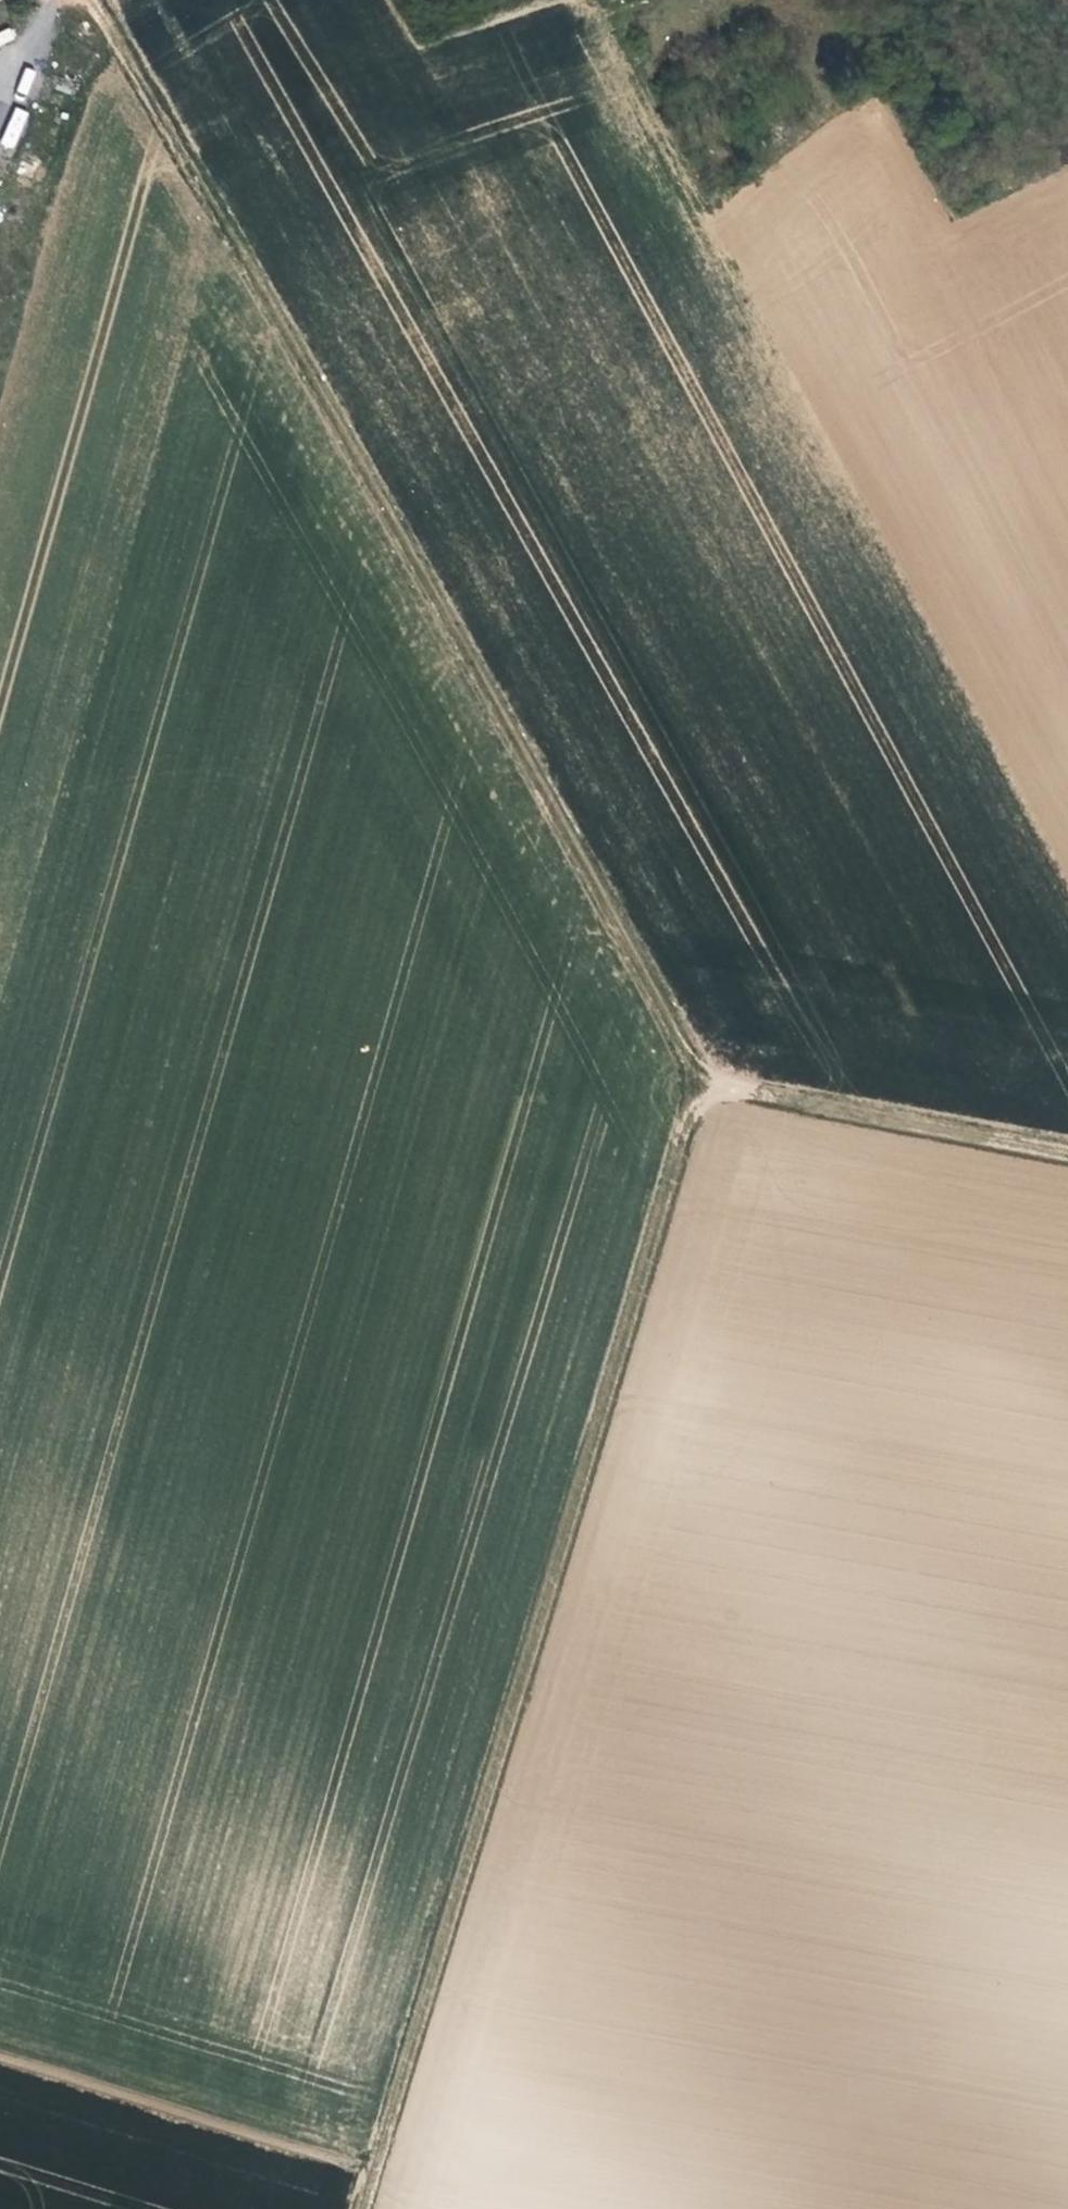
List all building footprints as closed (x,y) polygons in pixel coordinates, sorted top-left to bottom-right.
[(13,143),(26,111),(16,107),(3,139),(13,143)]
